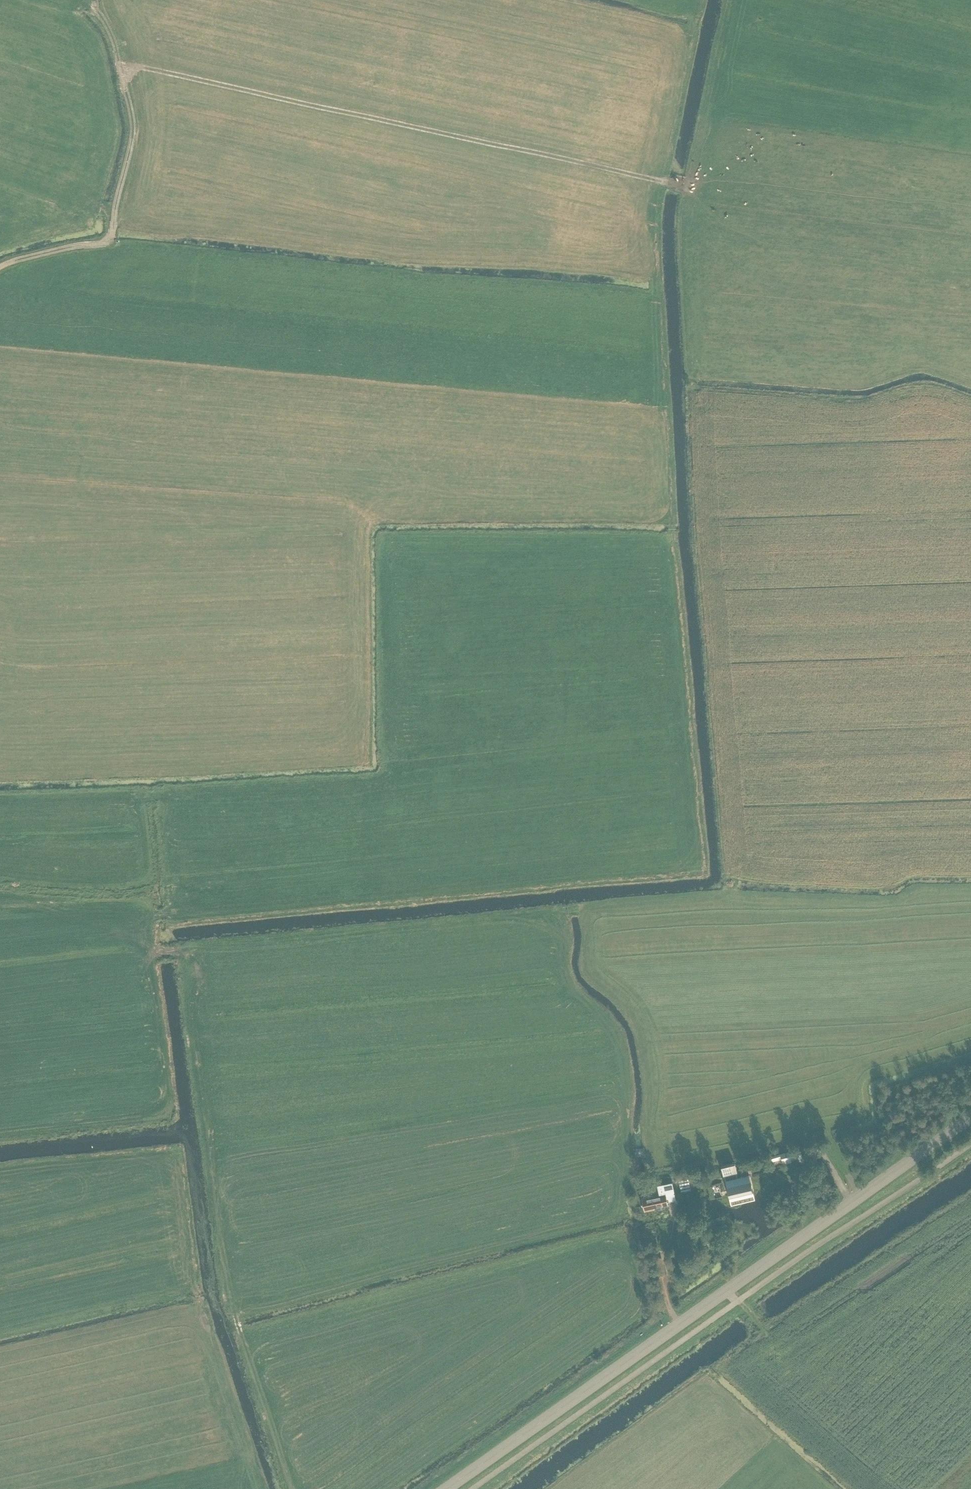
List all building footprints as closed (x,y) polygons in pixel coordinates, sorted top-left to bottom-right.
[(784,1164),(803,1159),(800,1145),(780,1150),(784,1164)] [(750,1175),(738,1178),(737,1173),(738,1173),(736,1163),(722,1167),(724,1176),(725,1176),(731,1200),(754,1194),(750,1175)] [(678,1176),(681,1192),(691,1190),(691,1187),(693,1186),(691,1177),(688,1177),(687,1174),(678,1176)] [(645,1211),(655,1209),(654,1207),(668,1204),(667,1202),(677,1200),(673,1182),(658,1185),(659,1194),(642,1198),(645,1211)] [(656,1277),(666,1276),(662,1257),(653,1259),(656,1277)]
